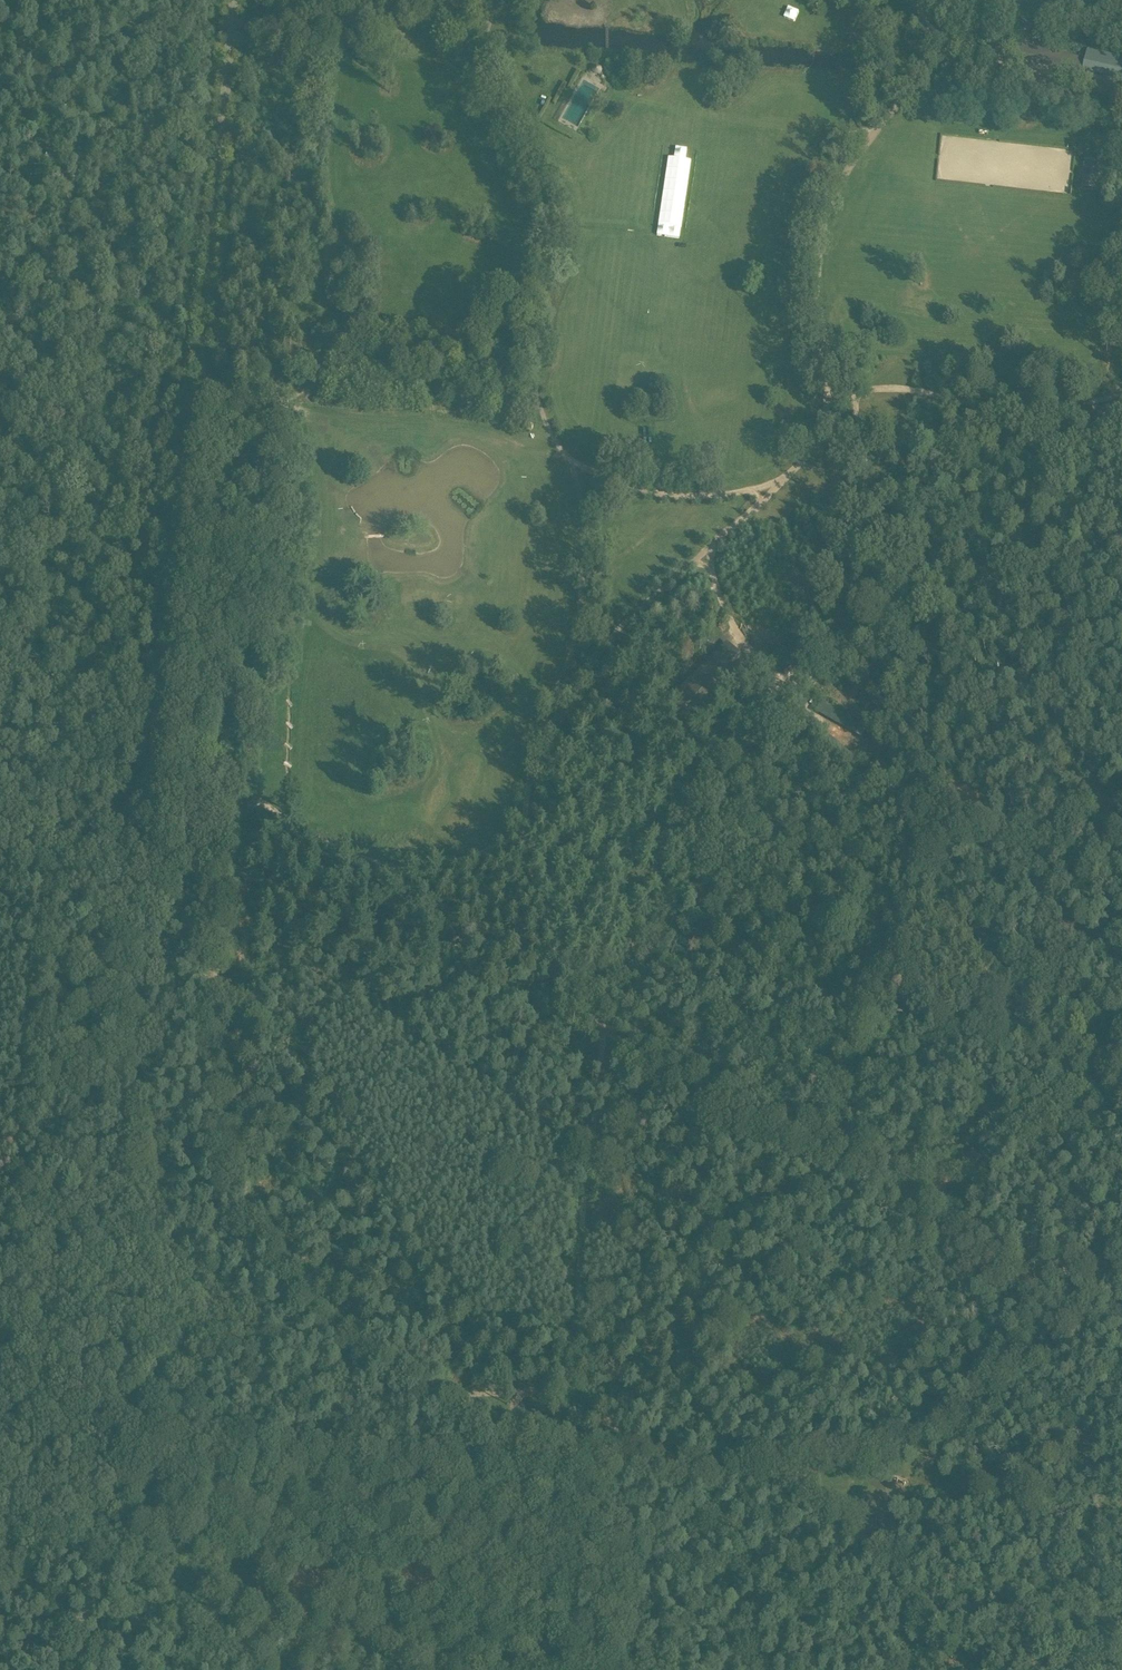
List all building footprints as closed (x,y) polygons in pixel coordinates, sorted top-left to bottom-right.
[(1017,55),(1083,70),(1082,71),(1121,81),(1121,57),(1088,49),(1086,58),(1020,43),(1017,55)] [(596,67),(592,70),(593,74),(598,76),(601,73),(600,69),(596,67)]
